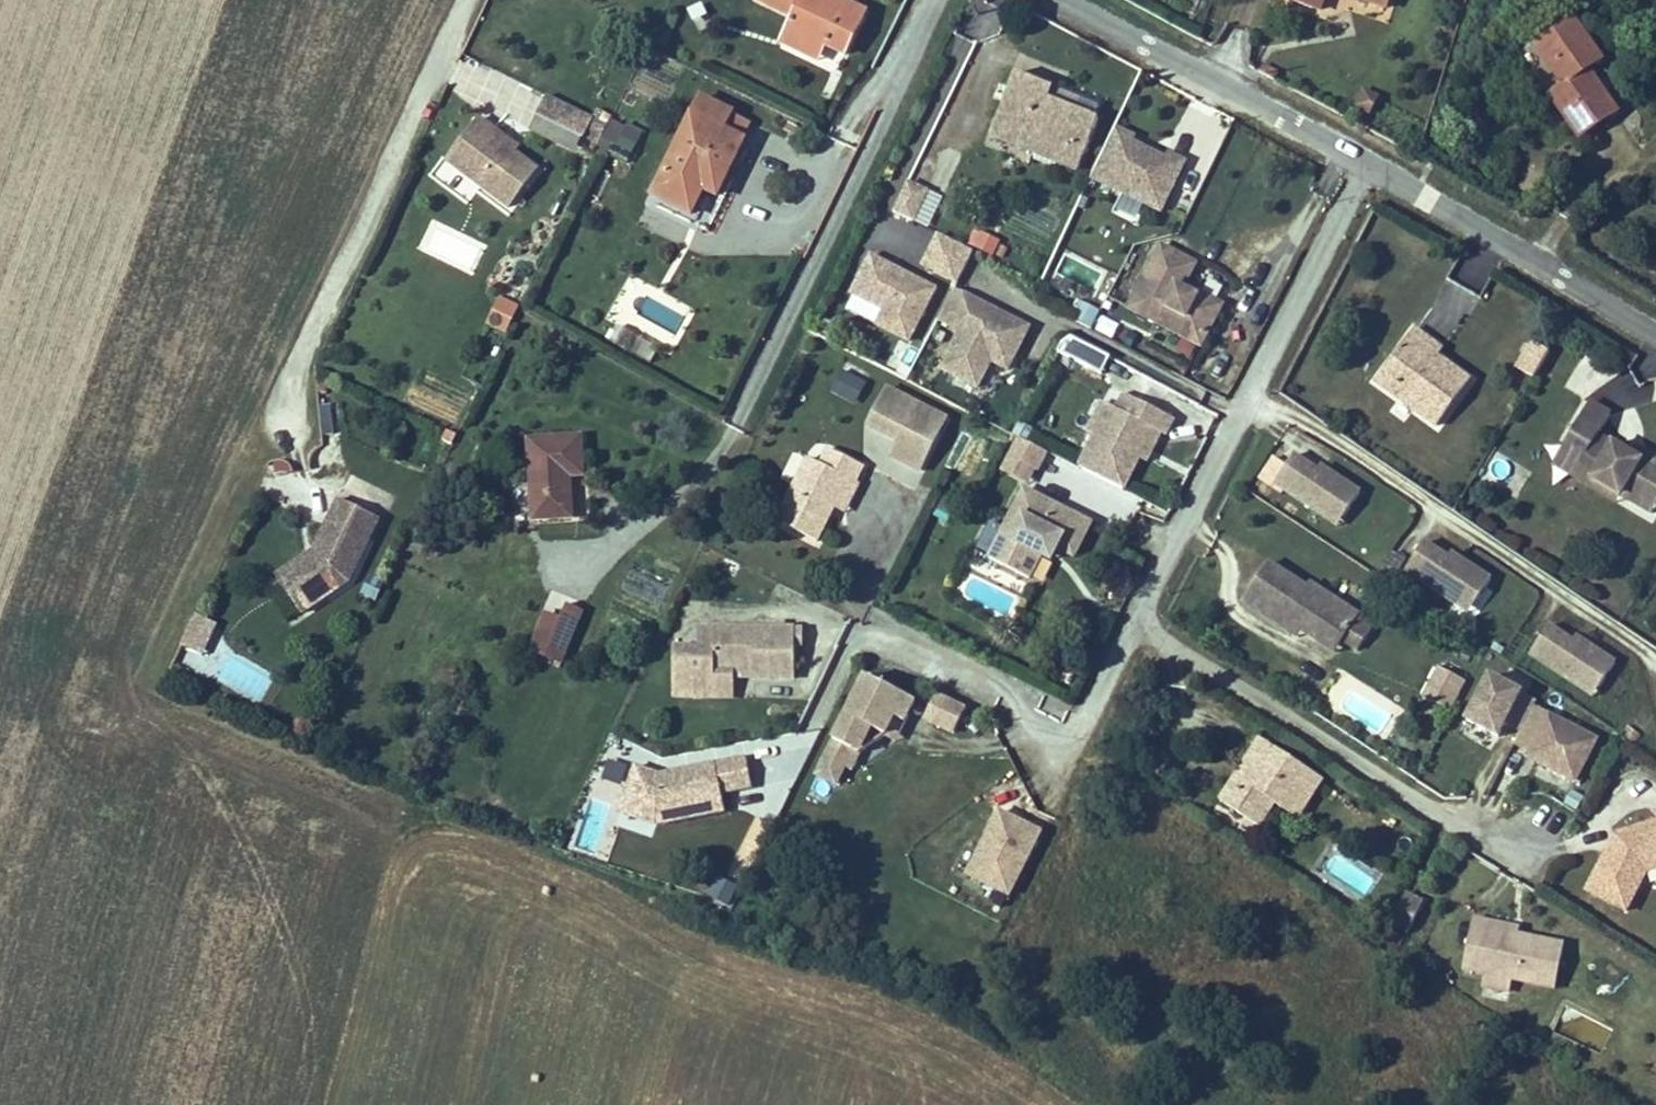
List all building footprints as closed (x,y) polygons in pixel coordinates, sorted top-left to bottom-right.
[(794,16),(782,41),(804,52),(812,37),(826,45),(846,54),(865,16),(844,6),(842,11),(828,4),(830,0),(760,0),(794,16)] [(828,4),(842,11),(844,6),(865,16),(867,11),(844,0),(830,0),(828,4)] [(1320,10),(1323,0),(1289,0),(1320,10)] [(1387,8),(1389,0),(1362,0),(1387,8)] [(1581,139),(1619,112),(1589,70),(1603,61),(1575,20),(1537,47),(1564,86),(1551,96),(1581,139)] [(819,59),(826,45),(812,37),(804,52),(819,59)] [(1053,87),(1016,73),(999,116),(1035,131),(1028,149),(1079,169),(1099,118),(1095,116),(1049,98),(1053,87)] [(1049,98),(1095,116),(1100,106),(1053,87),(1049,98)] [(1364,89),(1354,106),(1369,114),(1378,97),(1364,89)] [(583,138),(592,118),(548,96),(538,116),(583,138)] [(701,98),(653,195),(692,214),(704,189),(717,196),(727,175),(720,171),(727,157),(734,161),(745,140),(725,130),(733,113),(701,98)] [(725,130),(745,140),(753,123),(733,113),(725,130)] [(575,154),(583,138),(538,116),(530,132),(575,154)] [(1035,131),(999,116),(991,134),(1028,149),(1035,131)] [(510,207),(537,170),(514,152),(491,135),(495,129),(480,118),(448,161),(510,207)] [(592,118),(583,138),(599,145),(608,125),(592,118)] [(1136,139),(1115,128),(1092,178),(1162,211),(1185,162),(1168,154),(1166,159),(1133,144),(1136,139)] [(491,135),(514,152),(518,147),(495,129),(491,135)] [(727,157),(720,171),(727,175),(734,161),(727,157)] [(929,227),(944,194),(906,177),(892,211),(929,227)] [(967,244),(994,254),(1000,237),(973,227),(967,244)] [(958,283),(974,251),(940,235),(924,266),(958,283)] [(1202,346),(1220,311),(1176,288),(1179,282),(1185,285),(1197,262),(1162,244),(1128,308),(1202,346)] [(914,278),(871,257),(852,294),(885,310),(877,325),(909,342),(936,289),(920,281),(918,286),(912,283),(914,278)] [(920,281),(914,278),(912,283),(918,286),(920,281)] [(1443,278),(1422,329),(1454,341),(1474,290),(1443,278)] [(1176,288),(1220,311),(1223,305),(1185,285),(1179,282),(1176,288)] [(954,290),(939,320),(961,331),(942,369),(978,388),(987,369),(982,367),(986,359),(991,361),(1008,370),(1030,328),(954,290)] [(489,323),(506,331),(518,306),(501,298),(489,323)] [(1075,321),(1092,330),(1101,314),(1084,305),(1075,321)] [(1414,329),(1377,381),(1438,425),(1471,380),(1437,356),(1425,347),(1430,340),(1414,329)] [(1061,342),(1056,351),(1085,367),(1094,350),(1072,338),(1061,342)] [(1425,347),(1437,356),(1442,349),(1430,340),(1425,347)] [(1534,378),(1550,351),(1533,341),(1517,368),(1534,378)] [(991,361),(986,359),(982,367),(987,369),(991,361)] [(842,367),(830,392),(856,403),(868,379),(842,367)] [(922,471),(948,421),(887,389),(868,425),(898,441),(891,455),(922,471)] [(1095,437),(1079,468),(1123,491),(1141,456),(1154,429),(1166,435),(1174,420),(1125,395),(1117,410),(1122,413),(1115,427),(1103,421),(1095,437)] [(1589,402),(1567,440),(1587,452),(1577,469),(1621,495),(1652,513),(1655,507),(1655,459),(1645,453),(1640,460),(1631,454),(1598,435),(1610,415),(1589,402)] [(1122,413),(1117,410),(1103,403),(1088,434),(1095,437),(1103,421),(1115,427),(1122,413)] [(1152,462),(1166,435),(1154,429),(1141,456),(1152,462)] [(582,437),(530,439),(534,519),(573,517),(571,482),(566,482),(566,476),(570,476),(584,475),(582,437)] [(1047,452),(1020,438),(1010,456),(1035,468),(1038,470),(1047,452)] [(1577,469),(1587,452),(1567,440),(1553,465),(1617,502),(1621,495),(1577,469)] [(1635,447),(1631,454),(1640,460),(1645,453),(1635,447)] [(821,465),(809,459),(777,522),(817,542),(834,508),(848,481),(855,484),(863,467),(829,449),(821,465)] [(1035,468),(1010,456),(1003,471),(1027,483),(1035,468)] [(1319,472),(1294,456),(1275,484),(1324,516),(1330,507),(1345,517),(1361,493),(1330,473),(1327,477),(1319,472)] [(1330,473),(1322,467),(1319,472),(1327,477),(1330,473)] [(859,486),(855,484),(848,481),(834,508),(845,513),(859,486)] [(1091,523),(1024,489),(990,558),(1029,578),(1041,555),(1047,542),(1058,548),(1074,556),(1091,523)] [(379,518),(339,499),(314,551),(318,553),(316,557),(280,582),(302,614),(349,581),(379,518)] [(1330,507),(1324,516),(1338,526),(1345,517),(1330,507)] [(1052,560),(1058,548),(1047,542),(1041,555),(1052,560)] [(1449,559),(1425,543),(1406,571),(1455,603),(1461,594),(1476,604),(1491,580),(1461,560),(1458,565),(1449,559)] [(314,551),(277,577),(280,582),(316,557),(318,553),(314,551)] [(1461,560),(1453,554),(1449,559),(1458,565),(1461,560)] [(1307,588),(1269,562),(1243,600),(1281,625),(1285,619),(1303,630),(1318,640),(1325,628),(1343,640),(1358,650),(1374,625),(1311,582),(1307,588)] [(1461,594),(1455,603),(1469,613),(1476,604),(1461,594)] [(562,664),(583,611),(567,605),(560,622),(546,617),(532,652),(562,664)] [(209,642),(217,624),(197,615),(189,632),(209,642)] [(1298,637),(1303,630),(1285,619),(1281,625),(1298,637)] [(675,649),(675,691),(710,691),(710,675),(714,675),(714,668),(747,668),(747,664),(755,664),(755,678),(795,678),(796,646),(803,646),(803,629),(785,628),(785,624),(777,624),(777,628),(714,628),(714,649),(701,649),(675,649)] [(1574,642),(1549,626),(1530,655),(1579,687),(1585,677),(1600,687),(1616,663),(1585,643),(1582,648),(1574,642)] [(714,649),(714,628),(701,627),(701,649),(714,649)] [(1335,652),(1343,640),(1325,628),(1318,640),(1335,652)] [(209,642),(189,632),(182,647),(202,656),(209,642)] [(1585,643),(1577,638),(1574,642),(1582,648),(1585,643)] [(710,675),(710,691),(734,691),(734,678),(755,678),(755,664),(747,664),(747,668),(714,668),(714,675),(710,675)] [(1423,697),(1451,711),(1466,681),(1439,667),(1423,697)] [(866,676),(817,775),(837,785),(845,768),(853,751),(859,754),(886,736),(895,718),(905,723),(915,701),(866,676)] [(1534,707),(1537,701),(1490,677),(1467,721),(1499,737),(1505,724),(1520,733),(1534,707)] [(1585,677),(1579,687),(1594,697),(1600,687),(1585,677)] [(954,733),(967,708),(937,694),(925,718),(954,733)] [(1597,740),(1534,707),(1520,733),(1515,744),(1530,752),(1539,757),(1537,762),(1575,782),(1597,740)] [(895,718),(886,736),(895,741),(905,723),(895,718)] [(1272,745),(1261,738),(1254,749),(1260,753),(1268,751),(1272,745)] [(1323,779),(1272,745),(1268,751),(1260,753),(1254,749),(1220,801),(1241,814),(1247,805),(1265,817),(1274,803),(1288,812),(1300,794),(1309,800),(1323,779)] [(845,768),(851,771),(859,754),(853,751),(845,768)] [(1527,757),(1537,762),(1539,757),(1530,752),(1527,757)] [(660,775),(636,767),(622,807),(659,820),(668,823),(725,811),(721,794),(752,788),(746,759),(660,775)] [(1297,818),(1309,800),(1300,794),(1288,812),(1297,818)] [(1259,826),(1265,817),(1247,805),(1241,814),(1259,826)] [(659,820),(622,807),(620,813),(657,825),(659,820)] [(1632,830),(1617,860),(1606,854),(1587,891),(1626,910),(1646,871),(1655,868),(1655,822),(1632,830)] [(1632,830),(1616,835),(1606,854),(1617,860),(1632,830)] [(1342,852),(1330,873),(1369,894),(1380,874),(1342,852)] [(738,880),(708,876),(705,902),(735,905),(738,880)] [(1011,895),(982,880),(966,912),(986,922),(980,935),(990,939),(1011,895)] [(1390,924),(1409,932),(1424,902),(1405,893),(1390,924)] [(1490,929),(1492,922),(1474,919),(1463,969),(1486,974),(1512,979),(1555,988),(1564,944),(1518,935),(1490,929)] [(1490,929),(1518,935),(1520,928),(1492,922),(1490,929)] [(1512,979),(1486,974),(1483,986),(1509,992),(1512,979)]
